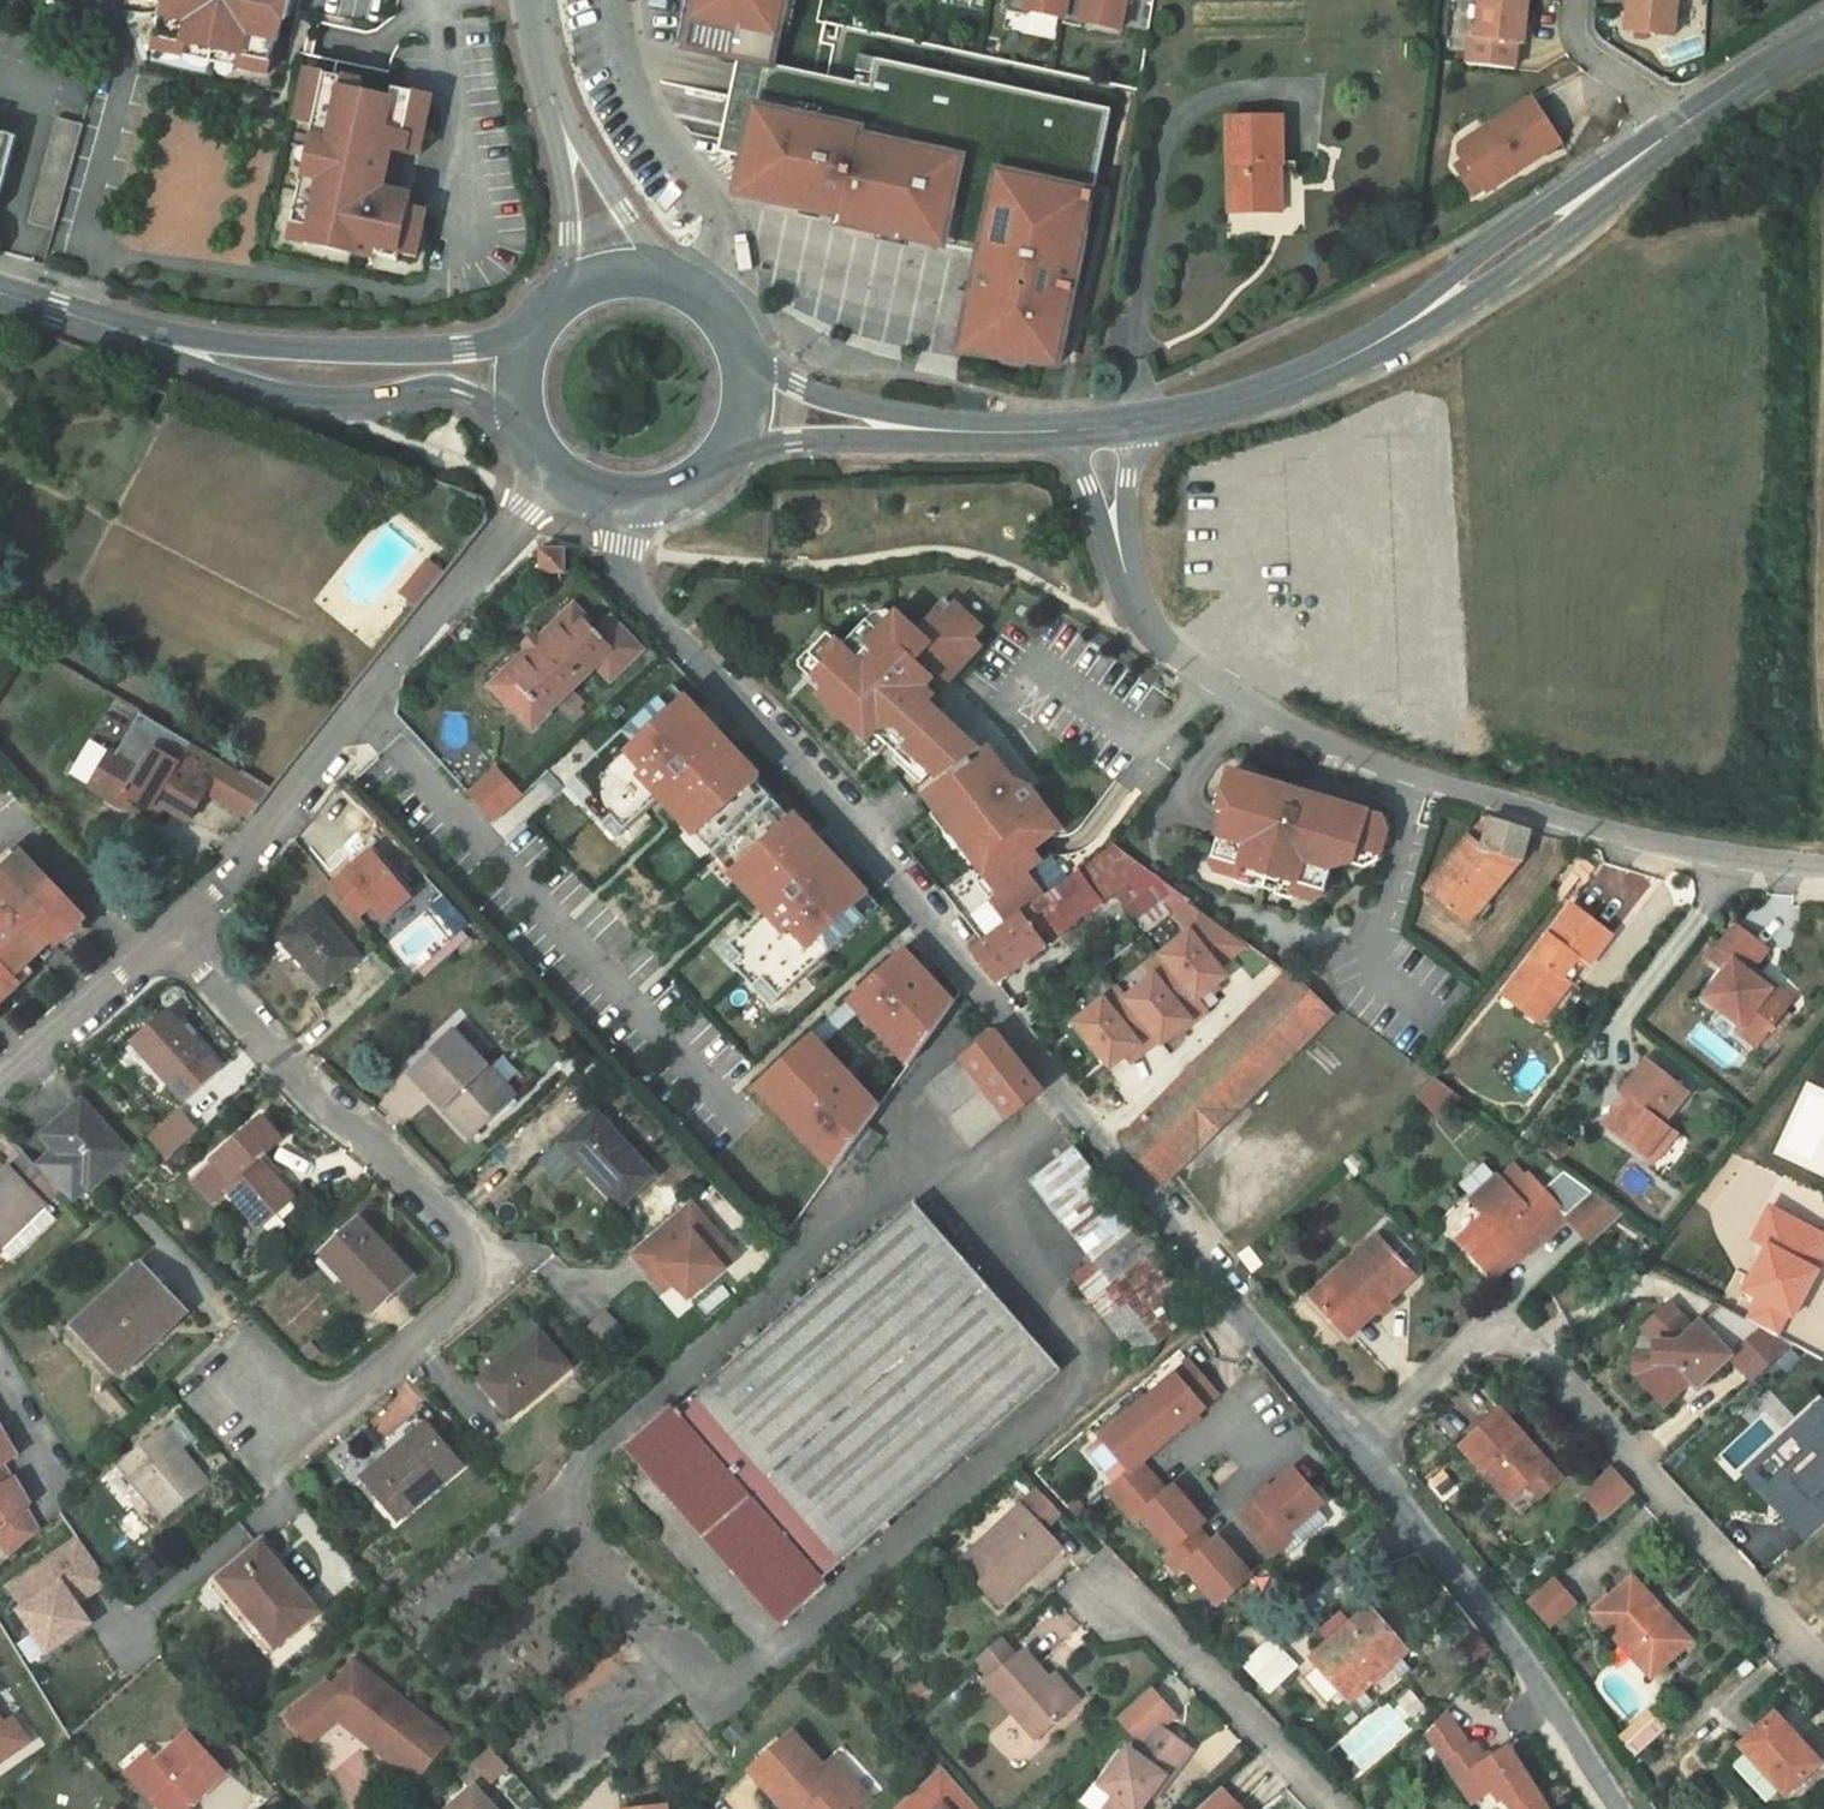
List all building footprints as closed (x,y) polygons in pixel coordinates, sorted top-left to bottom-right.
[(267,75),(274,41),(272,40),(273,33),(279,30),(280,30),(283,17),(275,15),(278,1),(290,4),(291,0),(146,0),(145,2),(163,6),(153,51),(183,57),(185,46),(240,58),(238,68),(267,75)] [(703,2),(698,1),(688,48),(739,59),(737,69),(763,74),(770,76),(772,66),(779,31),(775,30),(782,0),(704,0),(703,2)] [(1008,12),(1025,15),(1026,10),(1064,18),(1068,0),(1010,0),(1008,12)] [(1064,18),(1063,23),(1081,27),(1082,22),(1120,30),(1126,0),(1068,0),(1064,18)] [(1476,38),(1471,37),(1468,64),(1515,70),(1518,44),(1524,45),(1529,0),(1481,0),(1476,38)] [(1626,32),(1673,37),(1678,0),(1629,0),(1626,32)] [(240,58),(185,46),(183,57),(238,68),(240,58)] [(1093,194),(1111,110),(860,57),(857,72),(873,75),(871,87),(827,78),(772,66),(770,76),(763,74),(756,110),(862,132),(861,141),(965,161),(947,247),(982,255),(997,174),(1093,194)] [(763,74),(737,69),(719,153),(746,159),(756,110),(763,74)] [(380,257),(397,260),(399,253),(416,257),(426,213),(408,209),(410,201),(407,196),(394,193),(397,178),(400,179),(405,154),(407,148),(412,144),(414,146),(422,140),(431,98),(393,90),(390,100),(358,94),(361,83),(307,72),(300,106),(317,109),(314,126),(310,145),(324,148),(318,174),(304,171),(293,224),(311,228),(308,241),(316,243),(316,247),(343,252),(343,249),(358,252),(360,244),(381,248),(380,257)] [(1562,144),(1532,99),(1459,146),(1458,150),(1465,161),(1484,189),(1486,193),(1519,172),(1520,165),(1528,160),(1531,164),(1562,144)] [(296,122),(314,126),(317,109),(300,106),(296,122)] [(862,132),(756,110),(746,159),(738,195),(842,218),(841,225),(947,247),(965,161),(861,141),(862,132)] [(84,125),(57,117),(29,223),(54,230),(84,125)] [(1274,212),(1273,164),(1282,164),(1281,118),(1228,119),(1230,212),(1274,212)] [(407,148),(405,154),(419,157),(422,140),(414,146),(412,144),(407,148)] [(324,148),(310,145),(304,171),(318,174),(324,148)] [(1528,160),(1520,165),(1519,172),(1531,164),(1528,160)] [(1484,189),(1465,161),(1455,167),(1474,196),(1484,189)] [(1282,164),(1273,164),(1274,212),(1283,211),(1282,164)] [(1093,194),(997,174),(982,255),(961,353),(1057,366),(1093,194)] [(308,241),(311,228),(293,224),(290,241),(307,245),(308,241)] [(540,573),(565,574),(565,550),(541,549),(540,573)] [(441,573),(428,562),(402,594),(415,605),(441,573)] [(943,601),(932,613),(934,615),(935,614),(942,620),(952,609),(943,601)] [(867,622),(842,648),(828,635),(810,654),(810,655),(824,668),(815,678),(815,679),(827,690),(819,699),(866,742),(867,743),(871,739),(879,738),(888,746),(913,769),(920,762),(932,773),(965,738),(940,715),(946,709),(933,697),(949,680),(981,646),(973,639),(982,629),(956,605),(952,609),(942,620),(935,614),(934,615),(917,634),(897,615),(894,618),(880,634),(867,622)] [(576,610),(565,620),(578,633),(588,623),(576,610)] [(874,614),(867,622),(880,634),(894,618),(887,611),(874,614)] [(597,633),(588,623),(578,633),(565,620),(561,624),(555,625),(548,631),(548,637),(542,643),(531,653),(531,654),(543,667),(520,689),(547,717),(598,668),(611,680),(641,650),(612,619),(597,633)] [(525,646),(531,653),(542,643),(536,636),(525,646)] [(810,655),(810,654),(808,652),(798,663),(800,665),(798,667),(813,681),(815,679),(815,678),(824,668),(810,655)] [(543,667),(531,654),(495,688),(535,729),(547,717),(520,689),(543,667)] [(675,684),(661,697),(673,708),(686,696),(675,684)] [(661,697),(577,779),(595,797),(586,805),(608,827),(617,819),(629,832),(664,798),(696,831),(697,830),(742,875),(740,876),(772,909),(737,942),(750,955),(741,964),(763,986),(772,978),(789,996),(873,914),(862,902),(875,889),(798,811),(794,814),(759,778),(763,775),(686,696),(673,708),(661,697)] [(93,787),(125,806),(130,796),(152,810),(157,802),(165,807),(189,822),(207,792),(251,817),(271,791),(143,715),(119,756),(113,752),(93,787)] [(867,743),(866,742),(864,744),(878,757),(888,746),(879,738),(871,739),(867,743)] [(980,752),(965,738),(932,773),(941,781),(980,752)] [(1011,780),(987,747),(980,752),(923,796),(936,813),(945,806),(967,836),(958,843),(987,880),(993,876),(1003,889),(989,900),(1008,925),(1045,897),(1027,872),(1042,862),(1033,851),(1055,834),(1061,829),(1052,818),(1032,791),(1029,789),(1025,788),(1020,789),(1019,790),(1011,780)] [(920,762),(913,769),(925,781),(932,773),(920,762)] [(496,769),(470,793),(494,820),(520,795),(496,769)] [(1264,782),(1230,772),(1223,795),(1216,793),(1213,802),(1217,811),(1226,813),(1211,862),(1216,872),(1238,878),(1241,868),(1296,884),(1292,895),(1314,901),(1323,896),(1334,859),(1353,865),(1358,849),(1380,855),(1387,830),(1379,828),(1383,817),(1357,810),(1320,799),(1311,804),(1306,794),(1297,792),(1291,795),(1282,792),(1283,788),(1264,782)] [(1320,799),(1306,794),(1311,804),(1320,799)] [(165,807),(157,802),(152,810),(160,814),(165,807)] [(945,806),(936,813),(958,843),(967,836),(945,806)] [(1531,830),(1486,817),(1426,889),(1467,924),(1519,861),(1522,862),(1531,830)] [(16,845),(0,860),(0,1004),(34,972),(28,965),(39,954),(52,942),(56,947),(86,919),(16,845)] [(1102,903),(1115,893),(1146,932),(1173,912),(1189,899),(1115,845),(1079,871),(1102,903)] [(1358,849),(1353,865),(1364,868),(1378,861),(1380,855),(1358,849)] [(371,851),(332,885),(358,916),(372,904),(385,919),(411,897),(371,851)] [(1584,860),(1574,872),(1584,879),(1593,868),(1584,860)] [(1296,884),(1241,868),(1238,878),(1236,883),(1252,888),(1253,886),(1276,893),(1275,895),(1291,900),(1292,895),(1296,884)] [(973,952),(998,984),(1046,948),(1046,947),(1102,903),(1079,871),(1045,897),(1008,925),(973,952)] [(979,886),(989,900),(1003,889),(993,876),(987,880),(979,886)] [(886,901),(875,889),(862,902),(873,914),(886,901)] [(1250,944),(1189,899),(1173,912),(1189,932),(1161,955),(1198,1001),(1199,1000),(1227,977),(1220,968),(1250,944)] [(361,958),(316,906),(279,937),(324,990),(361,958)] [(1588,967),(1612,936),(1572,906),(1514,981),(1550,1009),(1571,982),(1564,977),(1577,960),(1588,967)] [(1752,969),(1767,950),(1737,927),(1711,959),(1726,971),(1704,998),(1740,1026),(1736,1030),(1756,1046),(1785,1010),(1766,995),(1770,990),(1748,973),(1752,969)] [(466,931),(449,945),(459,958),(477,943),(466,931)] [(56,947),(52,942),(39,954),(46,962),(59,949),(56,947)] [(906,1042),(918,1055),(954,1004),(902,951),(849,1004),(859,1015),(896,1052),(906,1042)] [(1198,1001),(1161,955),(1146,967),(1154,977),(1127,999),(1126,999),(1159,1041),(1163,1045),(1176,1034),(1192,1021),(1189,1017),(1203,1006),(1199,1000),(1198,1001)] [(1588,967),(1577,960),(1564,977),(1571,982),(1575,985),(1588,967)] [(1785,1010),(1792,1000),(1752,969),(1748,973),(1770,990),(1766,995),(1785,1010)] [(1288,972),(1121,1140),(1166,1184),(1332,1015),(1288,972)] [(1503,995),(1539,1022),(1550,1009),(1514,981),(1503,995)] [(1119,989),(1075,1024),(1111,1069),(1127,1057),(1140,1046),(1145,1052),(1159,1041),(1126,999),(1127,999),(1119,989)] [(849,1004),(812,1039),(823,1050),(859,1015),(849,1004)] [(1208,1012),(1203,1006),(1189,1017),(1192,1021),(1176,1034),(1178,1036),(1208,1012)] [(220,1070),(168,1011),(136,1040),(160,1068),(158,1070),(185,1101),(220,1070)] [(491,1052),(464,1023),(454,1032),(453,1030),(409,1073),(424,1089),(433,1081),(442,1090),(433,1098),(471,1139),(516,1096),(481,1060),(491,1052)] [(978,1040),(983,1046),(997,1034),(992,1028),(978,1040)] [(927,1090),(971,1146),(1042,1091),(997,1034),(983,1046),(927,1090)] [(812,1039),(768,1082),(788,1102),(777,1112),(820,1156),(830,1146),(843,1159),(845,1155),(867,1126),(879,1108),(823,1050),(812,1039)] [(160,1068),(136,1040),(129,1046),(153,1074),(158,1070),(160,1068)] [(918,1055),(906,1042),(896,1052),(909,1066),(918,1055)] [(1145,1052),(1140,1046),(1127,1057),(1132,1063),(1145,1052)] [(542,1047),(527,1062),(534,1069),(550,1054),(542,1047)] [(581,1066),(576,1060),(568,1067),(574,1073),(581,1066)] [(1688,1093),(1648,1061),(1622,1092),(1627,1096),(1603,1124),(1645,1157),(1670,1128),(1663,1123),(1688,1093)] [(433,1081),(424,1089),(433,1098),(442,1090),(433,1081)] [(768,1082),(758,1092),(777,1112),(788,1102),(768,1082)] [(129,1154),(83,1102),(44,1136),(55,1149),(37,1165),(62,1190),(74,1203),(129,1154)] [(174,1107),(142,1138),(163,1159),(195,1129),(174,1107)] [(655,1175),(596,1111),(542,1161),(561,1182),(579,1165),(620,1208),(655,1175)] [(283,1141),(262,1118),(213,1163),(213,1162),(193,1180),(213,1202),(226,1191),(260,1230),(295,1199),(270,1170),(261,1160),(266,1156),(283,1141)] [(882,1137),(867,1126),(845,1155),(860,1166),(882,1137)] [(1676,1133),(1670,1128),(1645,1157),(1652,1162),(1676,1133)] [(830,1146),(820,1156),(834,1171),(843,1159),(830,1146)] [(1031,1182),(1095,1261),(1136,1228),(1073,1149),(1031,1182)] [(1356,1150),(1342,1163),(1355,1177),(1369,1164),(1356,1150)] [(2,1249),(44,1208),(47,1205),(62,1190),(37,1165),(25,1154),(0,1178),(0,1251),(2,1249)] [(275,1167),(266,1156),(261,1160),(270,1170),(275,1167)] [(171,1162),(162,1170),(170,1179),(179,1171),(171,1162)] [(1459,1185),(1473,1200),(1497,1177),(1484,1163),(1459,1185)] [(1566,1217),(1567,1216),(1552,1200),(1530,1175),(1527,1178),(1514,1165),(1500,1178),(1498,1176),(1497,1177),(1473,1200),(1472,1200),(1486,1216),(1459,1240),(1486,1270),(1514,1245),(1510,1240),(1519,1232),(1533,1247),(1566,1217)] [(1573,1181),(1552,1200),(1567,1216),(1591,1195),(1573,1181)] [(1566,1217),(1592,1245),(1624,1214),(1594,1192),(1591,1195),(1567,1216),(1566,1217)] [(1486,1216),(1472,1200),(1445,1225),(1459,1240),(1486,1216)] [(726,1243),(690,1201),(631,1253),(659,1285),(669,1277),(674,1283),(688,1299),(724,1268),(713,1255),(726,1243)] [(1061,1371),(915,1203),(676,1412),(743,1489),(736,1495),(747,1508),(709,1542),(782,1626),(828,1585),(823,1579),(1061,1371)] [(1766,1247),(1784,1215),(1769,1207),(1752,1240),(1766,1247)] [(56,1221),(44,1208),(2,1249),(14,1261),(56,1221)] [(1776,1336),(1788,1314),(1793,1317),(1823,1259),(1823,1236),(1784,1215),(1766,1247),(1743,1291),(1758,1299),(1747,1320),(1770,1332),(1776,1336)] [(375,1237),(360,1220),(325,1253),(348,1277),(345,1280),(374,1311),(411,1276),(391,1254),(389,1256),(382,1249),(372,1239),(375,1237)] [(1199,1308),(1136,1228),(1095,1261),(1074,1278),(1139,1361),(1199,1308)] [(1385,1232),(1379,1237),(1401,1262),(1408,1256),(1385,1232)] [(1514,1245),(1486,1270),(1496,1280),(1510,1267),(1523,1255),(1524,1256),(1533,1247),(1519,1232),(1510,1240),(1514,1245)] [(1379,1237),(1377,1236),(1311,1296),(1340,1328),(1368,1301),(1385,1304),(1415,1277),(1401,1262),(1379,1237)] [(737,1256),(726,1243),(713,1255),(724,1268),(737,1256)] [(386,1245),(382,1249),(389,1256),(391,1254),(393,1252),(386,1245)] [(1263,1260),(1254,1248),(1243,1259),(1252,1269),(1263,1260)] [(147,1263),(143,1266),(147,1271),(151,1267),(147,1263)] [(143,1266),(142,1265),(75,1328),(120,1375),(186,1312),(147,1271),(143,1266)] [(674,1283),(669,1277),(659,1285),(665,1292),(674,1283)] [(1368,1301),(1340,1328),(1349,1338),(1385,1304),(1368,1301)] [(1730,1357),(1737,1363),(1770,1332),(1747,1320),(1721,1306),(1702,1324),(1700,1322),(1693,1329),(1673,1308),(1665,1315),(1661,1311),(1643,1328),(1656,1341),(1656,1352),(1655,1375),(1646,1384),(1664,1404),(1691,1379),(1693,1382),(1702,1383),(1730,1357)] [(571,1367),(539,1330),(480,1381),(511,1418),(571,1367)] [(1776,1336),(1770,1332),(1737,1363),(1753,1381),(1793,1345),(1776,1336)] [(312,1342),(303,1350),(311,1361),(321,1353),(312,1342)] [(1636,1351),(1635,1373),(1646,1384),(1655,1375),(1656,1352),(1636,1351)] [(1190,1362),(1141,1404),(1170,1439),(1205,1409),(1203,1407),(1218,1395),(1190,1362)] [(103,1385),(97,1390),(99,1393),(95,1396),(111,1415),(115,1411),(124,1422),(131,1416),(103,1385)] [(1792,1519),(1803,1509),(1820,1528),(1823,1524),(1823,1403),(1808,1418),(1817,1427),(1803,1439),(1814,1451),(1819,1457),(1810,1465),(1804,1459),(1768,1493),(1792,1519)] [(1141,1404),(1102,1438),(1131,1472),(1108,1491),(1121,1506),(1154,1478),(1142,1463),(1170,1439),(1141,1404)] [(743,1489),(676,1412),(671,1406),(626,1446),(709,1542),(747,1508),(736,1495),(743,1489)] [(1544,1468),(1519,1440),(1524,1436),(1500,1410),(1460,1447),(1508,1500),(1526,1484),(1544,1468)] [(1808,1418),(1795,1430),(1803,1439),(1817,1427),(1808,1418)] [(369,1464),(375,1471),(427,1426),(422,1420),(369,1464)] [(9,1557),(40,1530),(27,1509),(32,1505),(16,1479),(13,1480),(4,1465),(18,1456),(0,1426),(0,1543),(9,1557)] [(460,1466),(427,1426),(375,1471),(365,1479),(398,1518),(460,1466)] [(163,1429),(119,1466),(164,1519),(208,1482),(163,1429)] [(1562,1478),(1524,1436),(1519,1440),(1544,1468),(1526,1484),(1539,1498),(1562,1478)] [(1814,1451),(1804,1459),(1810,1465),(1819,1457),(1814,1451)] [(1433,1464),(1423,1473),(1430,1480),(1439,1471),(1433,1464)] [(1294,1470),(1255,1503),(1259,1507),(1244,1521),(1274,1556),(1282,1548),(1292,1539),(1288,1535),(1318,1509),(1323,1504),(1294,1470)] [(1612,1471),(1584,1496),(1606,1519),(1634,1495),(1612,1471)] [(1154,1478),(1121,1506),(1134,1521),(1140,1515),(1172,1551),(1198,1529),(1205,1523),(1174,1486),(1167,1492),(1154,1478)] [(1060,1548),(1043,1531),(1061,1513),(1039,1488),(960,1563),(1000,1604),(1060,1548)] [(1328,1520),(1318,1509),(1288,1535),(1292,1539),(1282,1548),(1288,1556),(1328,1520)] [(1803,1509),(1792,1519),(1809,1538),(1820,1528),(1803,1509)] [(1172,1551),(1165,1557),(1178,1572),(1184,1566),(1219,1605),(1252,1576),(1218,1537),(1211,1543),(1198,1529),(1172,1551)] [(81,1538),(11,1585),(25,1605),(20,1609),(37,1635),(49,1626),(61,1643),(83,1628),(78,1620),(86,1616),(77,1603),(110,1581),(81,1538)] [(317,1612),(261,1545),(220,1579),(277,1646),(317,1612)] [(1651,1677),(1686,1644),(1659,1614),(1663,1610),(1633,1577),(1593,1613),(1651,1677)] [(277,1646),(220,1579),(210,1588),(267,1654),(277,1646)] [(1547,1629),(1576,1602),(1555,1581),(1527,1607),(1547,1629)] [(1350,1625),(1331,1642),(1313,1658),(1319,1665),(1304,1678),(1327,1704),(1342,1691),(1351,1701),(1365,1689),(1394,1664),(1407,1652),(1369,1609),(1350,1625)] [(1342,1615),(1322,1632),(1331,1642),(1350,1625),(1342,1615)] [(49,1626),(37,1635),(49,1651),(61,1643),(49,1626)] [(977,1659),(993,1678),(1017,1657),(1000,1639),(977,1659)] [(1271,1640),(1246,1662),(1269,1689),(1294,1667),(1271,1640)] [(993,1678),(987,1684),(1036,1739),(1073,1706),(1049,1679),(1024,1651),(1017,1657),(993,1678)] [(366,1743),(386,1759),(394,1750),(423,1773),(450,1739),(353,1661),(332,1688),(327,1683),(287,1718),(310,1744),(337,1720),(343,1715),(371,1738),(366,1743)] [(1394,1664),(1365,1689),(1376,1702),(1405,1677),(1394,1664)] [(1054,1674),(1049,1679),(1073,1706),(1078,1701),(1054,1674)] [(917,1678),(896,1698),(907,1709),(927,1690),(917,1678)] [(1191,1750),(1161,1728),(1174,1716),(1149,1688),(1118,1716),(1141,1742),(1144,1744),(1136,1755),(1128,1749),(1100,1786),(1115,1797),(1115,1798),(1106,1808),(1141,1808),(1151,1795),(1164,1777),(1169,1781),(1191,1750)] [(1445,1711),(1425,1735),(1434,1749),(1440,1758),(1442,1763),(1468,1746),(1445,1711)] [(1785,1795),(1821,1763),(1775,1714),(1740,1746),(1785,1795)] [(343,1715),(337,1720),(366,1743),(371,1738),(343,1715)] [(28,1743),(12,1720),(4,1726),(0,1721),(0,1762),(28,1743)] [(737,1723),(723,1735),(734,1746),(747,1734),(737,1723)] [(1643,1723),(1626,1739),(1639,1752),(1655,1737),(1643,1723)] [(132,1779),(160,1808),(190,1808),(188,1808),(183,1802),(189,1798),(194,1803),(226,1774),(188,1733),(157,1762),(154,1758),(132,1779)] [(750,1771),(784,1808),(859,1808),(869,1799),(852,1780),(842,1789),(823,1768),(792,1733),(750,1771)] [(1473,1743),(1468,1746),(1442,1763),(1470,1805),(1493,1790),(1500,1801),(1504,1798),(1511,1808),(1521,1808),(1540,1797),(1508,1748),(1485,1762),(1473,1743)] [(1434,1749),(1427,1753),(1433,1762),(1440,1758),(1434,1749)] [(423,1773),(394,1750),(386,1759),(415,1782),(423,1773)] [(474,1760),(485,1778),(502,1769),(492,1750),(474,1760)] [(127,1773),(132,1779),(154,1758),(149,1753),(127,1773)] [(833,1759),(823,1768),(842,1789),(852,1780),(833,1759)] [(943,1768),(897,1808),(980,1808),(943,1768)] [(1169,1781),(1164,1777),(1151,1795),(1155,1799),(1169,1781)] [(475,1787),(451,1808),(495,1808),(475,1787)] [(1090,1808),(1106,1808),(1115,1798),(1101,1787),(1086,1806),(1090,1808)] [(1219,1788),(1195,1808),(1239,1808),(1219,1788)] [(1521,1808),(1543,1808),(1547,1807),(1540,1797),(1521,1808)] [(183,1802),(188,1808),(194,1803),(189,1798),(183,1802)]
